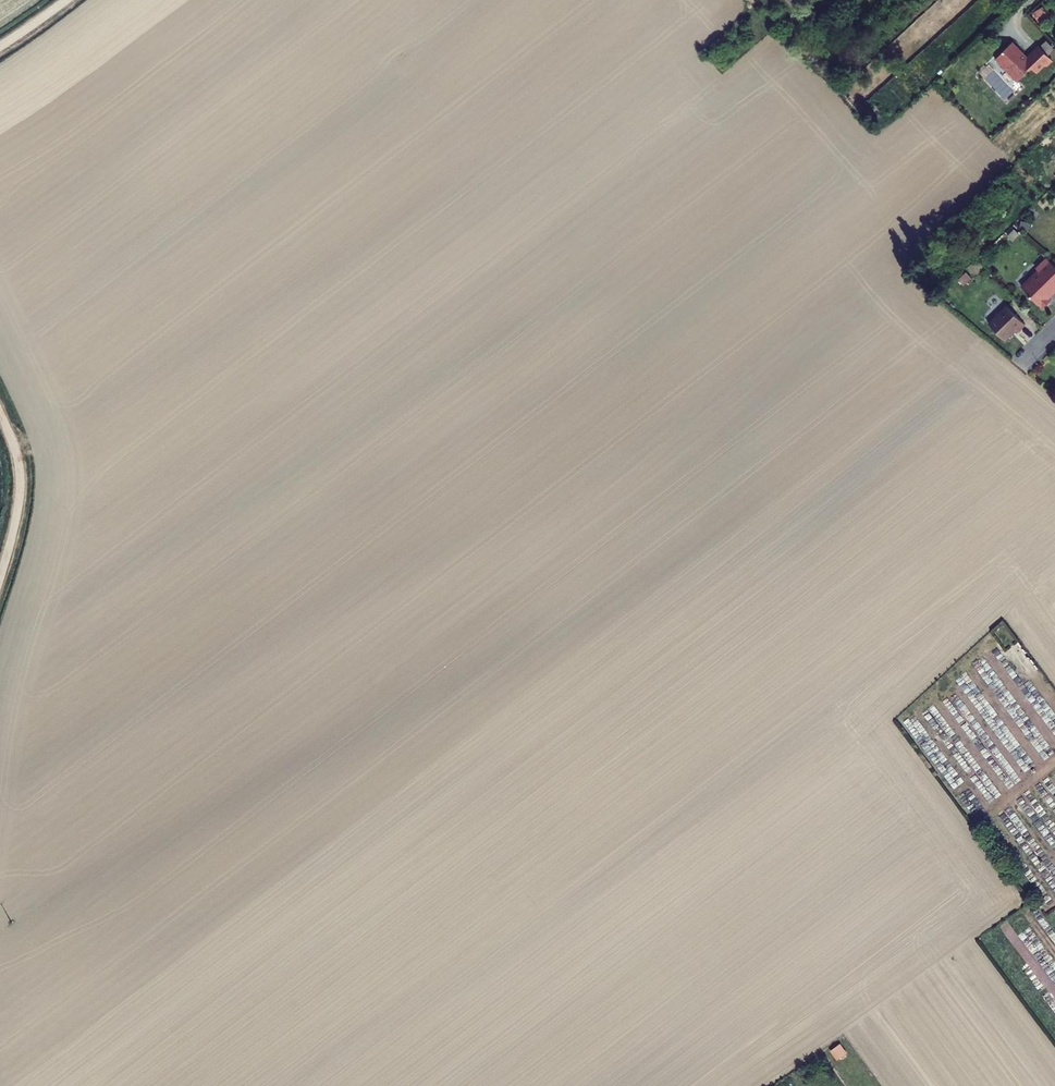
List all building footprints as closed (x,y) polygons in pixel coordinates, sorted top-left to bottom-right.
[(1005,66),(1006,68),(1018,81),(1031,68),(1036,72),(1051,58),(1039,46),(1026,59),(1021,54),(1021,53),(1022,53),(1012,43),(1003,52),(995,59),(1003,68),(1005,66)] [(1051,258),(1041,269),(1043,270),(1026,287),(1046,307),(1047,307),(1048,308),(1054,301),(1054,299),(1053,297),(1054,295),(1054,262),(1051,258)] [(1012,306),(993,324),(1010,341),(1021,330),(1023,331),(1030,325),(1012,306)] [(837,1060),(847,1052),(840,1043),(830,1051),(837,1060)]
